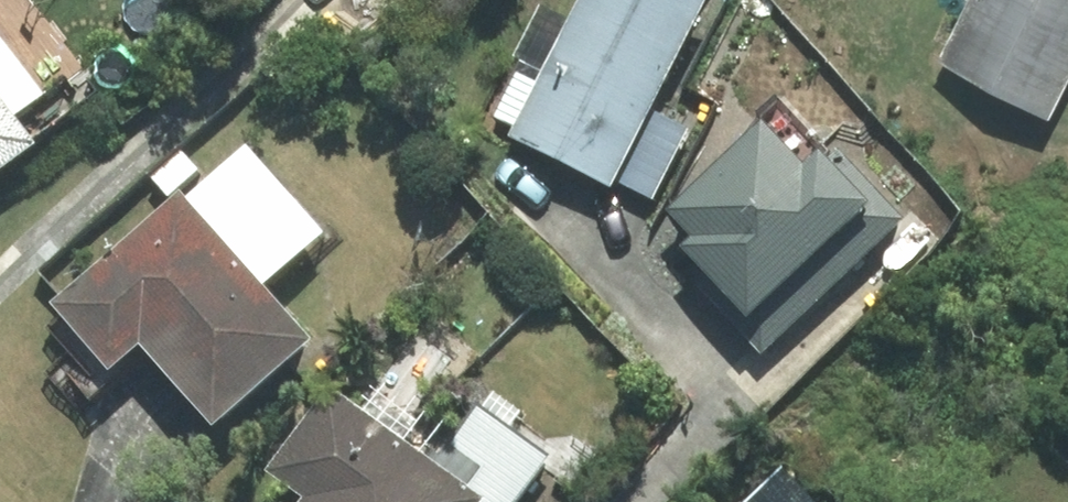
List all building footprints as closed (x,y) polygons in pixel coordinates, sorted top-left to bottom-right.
[(34,142),(13,114),(78,66),(28,0),(0,0),(0,167),(34,142)] [(612,188),(616,180),(651,109),(705,0),(580,0),(569,23),(540,9),(516,56),(543,70),(537,83),(515,72),(493,116),(512,125),(507,135),(612,188)] [(940,75),(1052,127),(1067,92),(1067,0),(975,0),(940,75)] [(651,109),(616,180),(651,198),(687,127),(651,109)] [(761,122),(668,210),(693,236),(684,245),(710,272),(697,284),(760,350),(902,216),(835,146),(825,155),(818,147),(801,164),(761,122)] [(315,230),(243,148),(187,197),(181,191),(55,302),(108,362),(139,335),(213,419),(305,339),(255,282),(315,230)] [(180,151),(151,175),(168,194),(197,168),(180,151)] [(477,497),(432,465),(329,390),(272,468),(308,494),(302,501),(473,501),(477,497)] [(477,497),(473,501),(510,501),(545,454),(477,404),(432,465),(477,497)] [(781,465),(741,501),(816,501),(781,465)]
